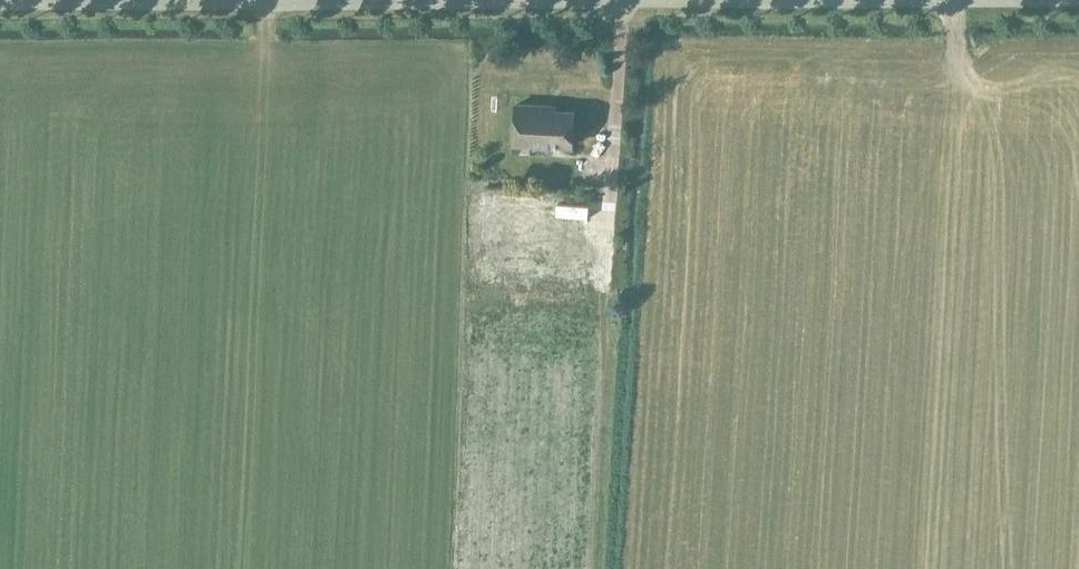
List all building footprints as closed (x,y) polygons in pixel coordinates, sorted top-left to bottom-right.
[(514,142),(572,144),(573,110),(543,109),(543,104),(516,103),(514,142)] [(481,185),(479,281),(563,283),(565,187),(481,185)]
